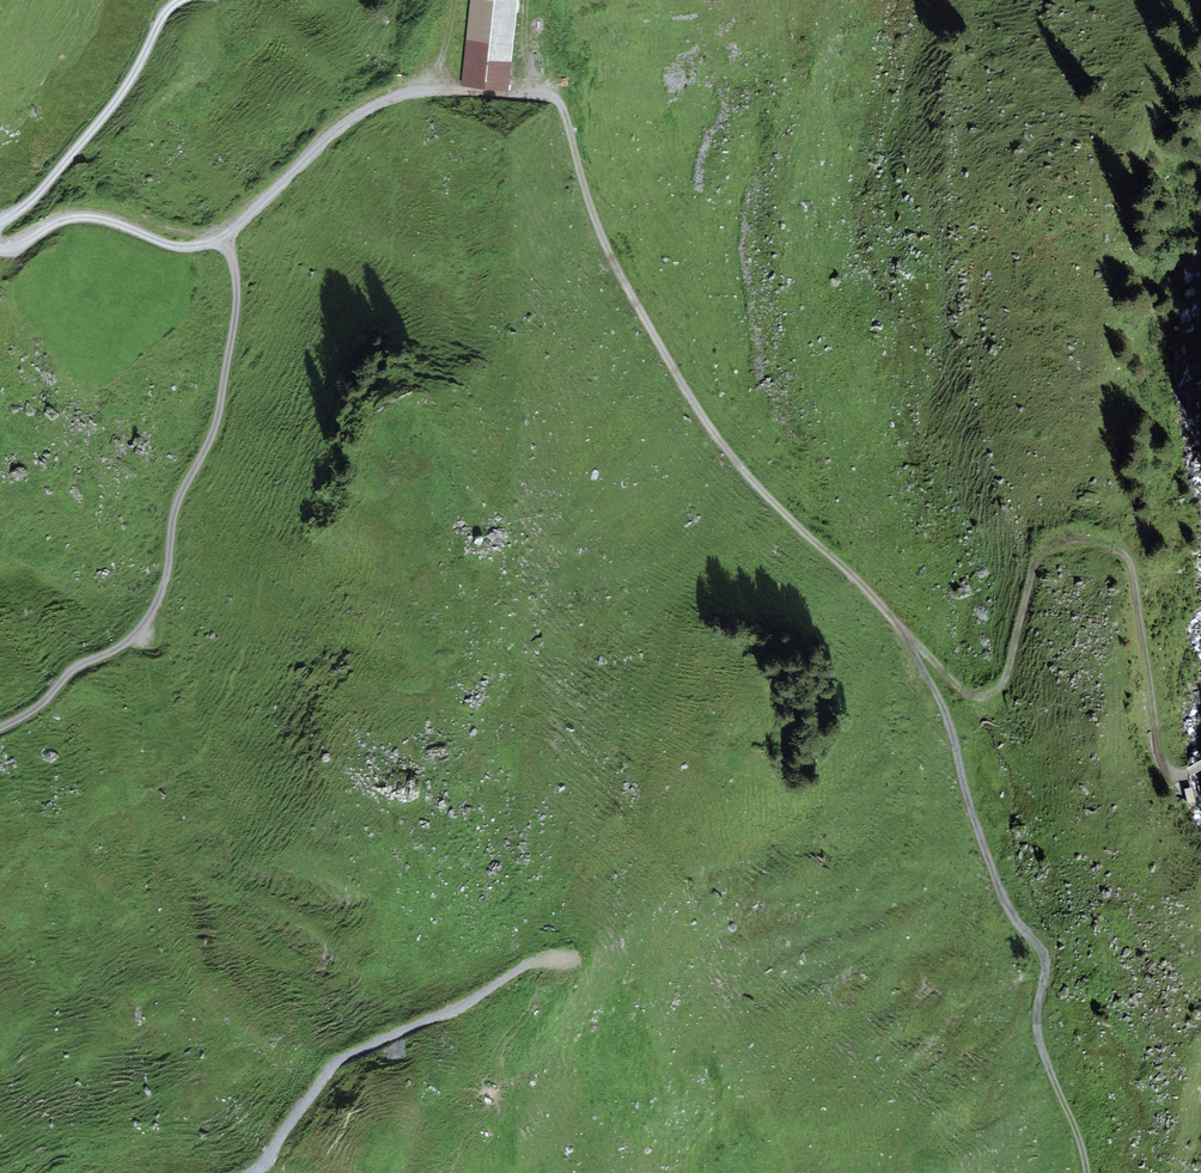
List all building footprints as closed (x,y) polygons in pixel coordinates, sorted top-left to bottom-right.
[(463,84),(510,89),(518,0),(471,0),(463,84)]
